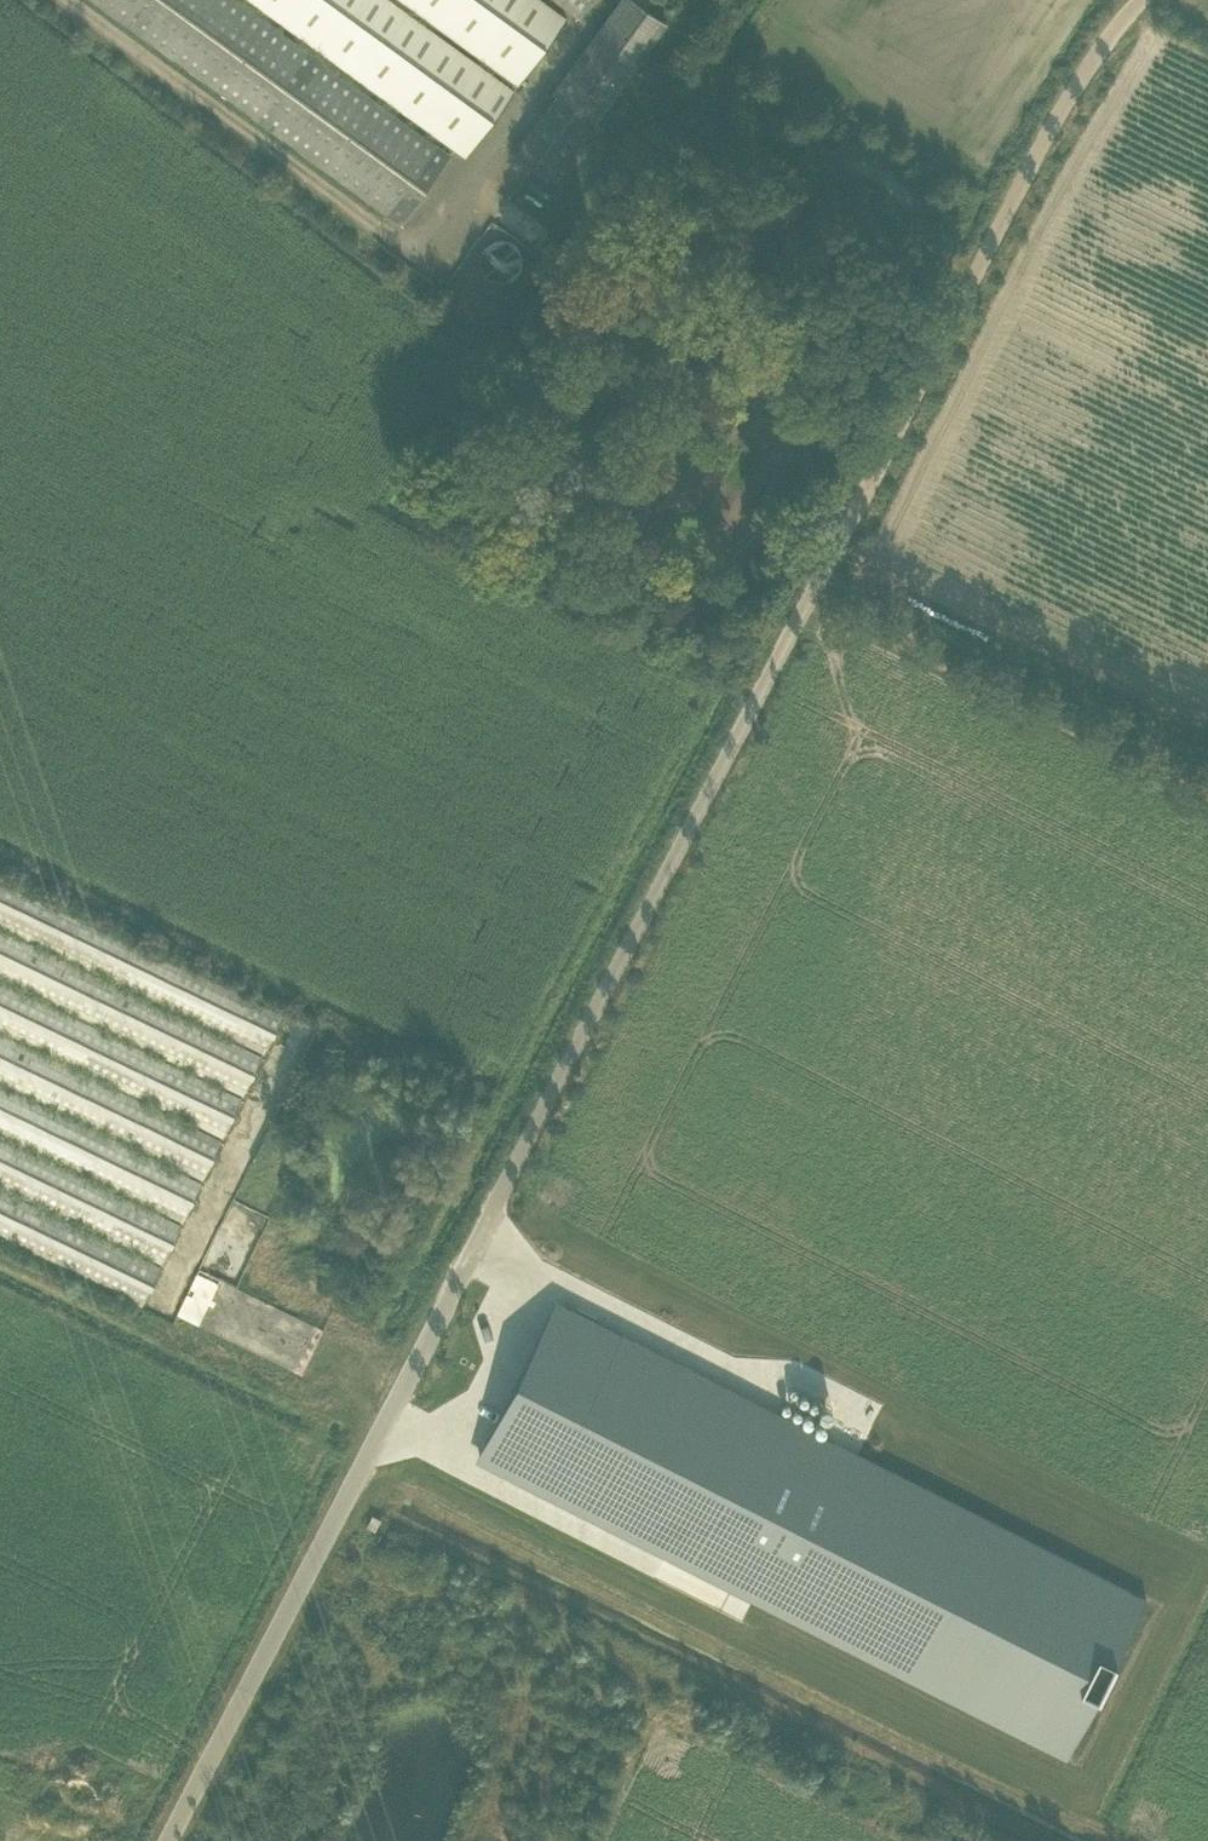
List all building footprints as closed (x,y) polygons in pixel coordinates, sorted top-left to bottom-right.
[(382,208),(402,222),(451,155),(238,0),(97,0),(382,208)] [(556,93),(514,151),(563,187),(607,126),(596,118),(667,21),(637,0),(620,0),(554,91),(556,93)] [(579,14),(589,0),(560,0),(579,14)] [(1146,1597),(561,1302),(481,1460),(1066,1756),(1146,1597)]
